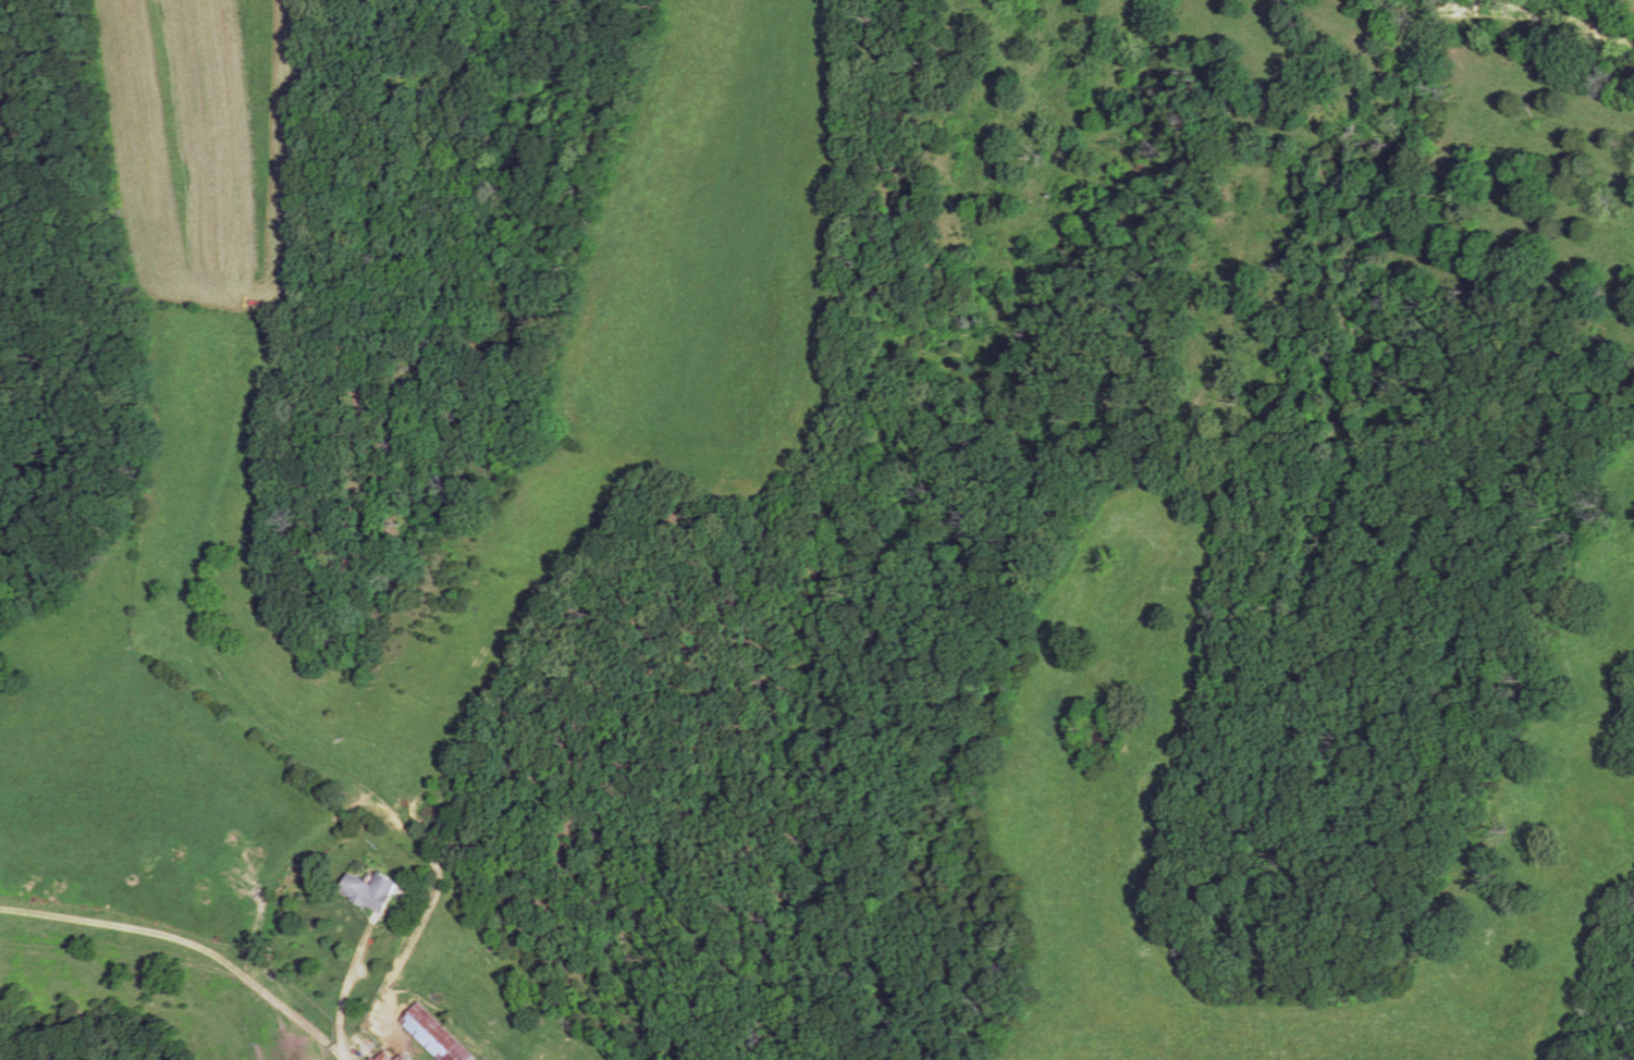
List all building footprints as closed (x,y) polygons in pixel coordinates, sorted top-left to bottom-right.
[(350,873),(340,893),(386,914),(400,881),(380,872),(375,885),(350,873)] [(419,1002),(400,1022),(439,1059),(471,1059),(475,1056),(419,1002)] [(384,1051),(376,1059),(393,1059),(384,1051)]
